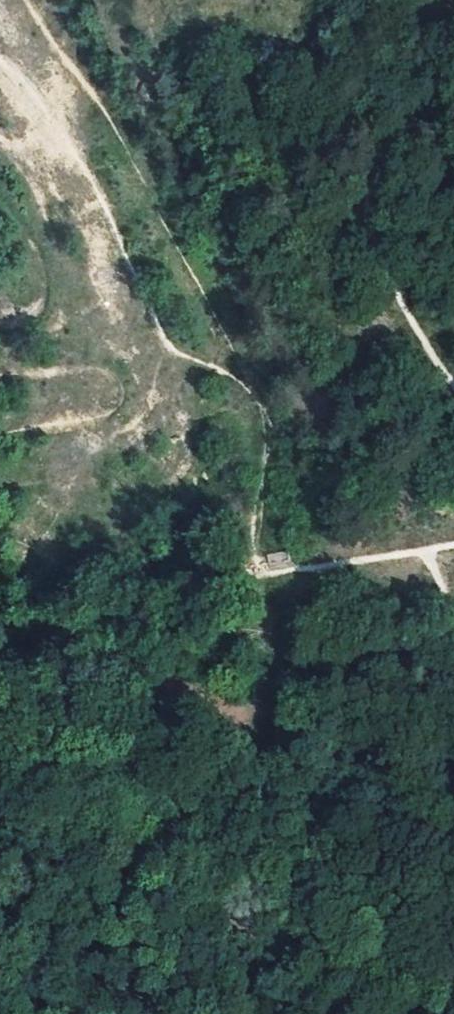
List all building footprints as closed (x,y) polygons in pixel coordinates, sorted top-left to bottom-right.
[(266,555),(269,570),(291,566),(289,551),(266,555)]
